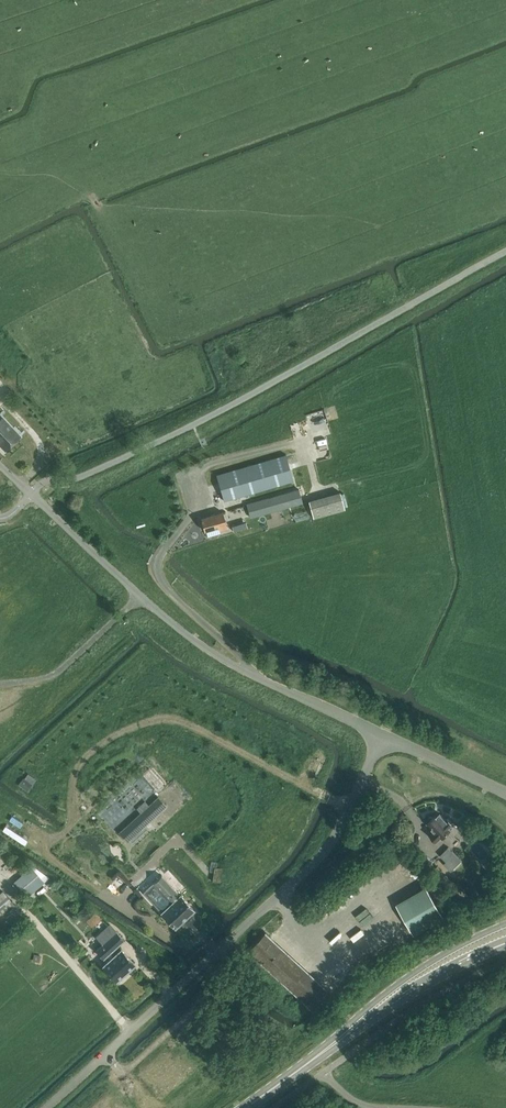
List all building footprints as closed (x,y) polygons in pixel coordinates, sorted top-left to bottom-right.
[(5,448),(18,435),(2,418),(0,420),(0,442),(5,448)] [(286,454),(216,475),(224,501),(293,480),(286,454)] [(251,517),(276,510),(302,502),(299,489),(273,497),(247,504),(251,517)] [(309,500),(313,515),(314,518),(345,509),(340,491),(309,500)] [(204,530),(219,526),(220,531),(227,529),(222,512),(201,518),(204,530)] [(24,777),(19,784),(24,788),(29,782),(24,778),(24,777)] [(158,796),(149,805),(145,801),(137,809),(140,812),(120,832),(129,843),(168,806),(158,796)] [(427,823),(435,830),(430,835),(436,842),(441,837),(442,838),(448,832),(453,837),(460,831),(448,818),(446,820),(440,813),(438,815),(437,814),(433,818),(432,817),(431,817),(430,817),(429,817),(429,818),(428,819),(428,820),(429,821),(427,823)] [(448,848),(440,856),(446,862),(444,864),(451,871),(461,861),(448,848)] [(15,881),(27,895),(43,881),(31,867),(15,881)] [(175,927),(194,910),(180,894),(180,895),(161,875),(153,882),(172,902),(161,912),(175,927)] [(419,933),(448,916),(431,886),(401,903),(419,933)] [(15,905),(3,890),(0,893),(0,919),(15,905)] [(95,913),(87,921),(92,927),(101,919),(95,913)] [(124,940),(116,931),(111,926),(100,936),(105,942),(96,950),(104,958),(106,956),(109,959),(103,965),(117,980),(135,964),(121,949),(113,956),(110,952),(124,940)] [(314,1011),(331,993),(266,933),(249,951),(314,1011)]
